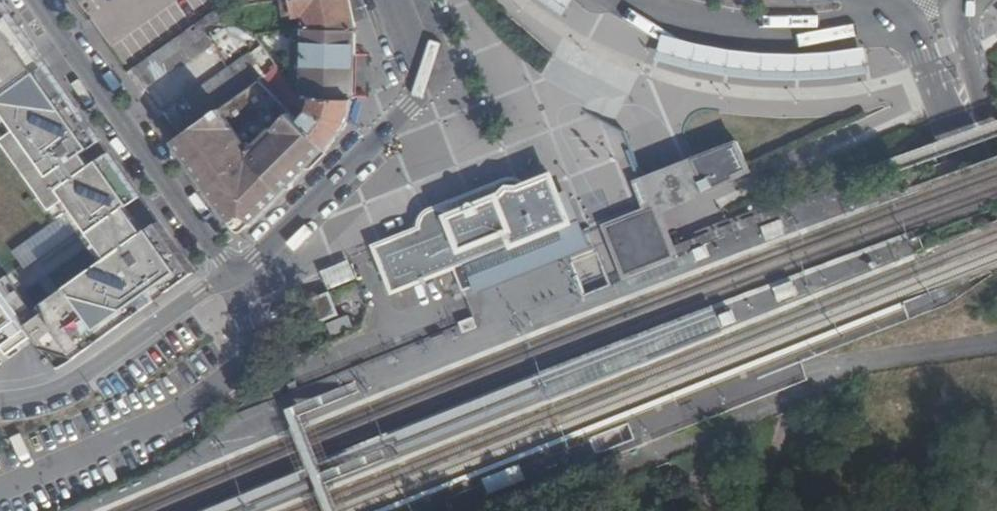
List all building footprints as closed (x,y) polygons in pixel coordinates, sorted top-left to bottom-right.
[(231,3),(229,0),(195,23),(211,26),(234,24),(234,8),(231,3)] [(307,26),(354,28),(349,6),(348,0),(283,0),(285,16),(306,14),(307,26)] [(565,15),(575,0),(543,0),(565,15)] [(43,71),(0,13),(0,101),(43,71)] [(306,26),(305,43),(305,77),(304,98),(314,97),(353,96),(354,66),(354,28),(307,26),(306,26)] [(191,59),(213,44),(201,27),(191,34),(189,31),(133,69),(145,87),(188,56),(191,59)] [(695,45),(663,36),(656,60),(690,69),(725,76),(761,79),(797,80),(833,78),(869,73),(865,48),(831,53),(797,55),(763,55),(729,51),(695,45)] [(291,81),(305,77),(305,43),(293,37),(291,81)] [(164,113),(179,135),(220,107),(259,80),(266,75),(251,54),(164,113)] [(0,101),(0,103),(19,130),(3,141),(56,216),(6,251),(26,278),(89,233),(108,261),(35,313),(10,276),(0,283),(0,287),(45,350),(72,357),(187,273),(155,229),(150,233),(133,209),(136,206),(103,161),(98,165),(90,155),(99,150),(43,71),(0,101)] [(250,149),(289,110),(281,101),(259,80),(220,107),(250,149)] [(302,123),(309,114),(288,94),(281,101),(289,110),(302,123)] [(309,114),(302,123),(326,147),(347,122),(353,97),(353,96),(314,97),(309,114)] [(250,149),(220,107),(179,135),(174,139),(235,226),(246,228),(323,151),(326,147),(302,123),(289,110),(250,149)] [(708,179),(712,188),(733,179),(732,176),(749,168),(737,140),(691,158),(692,159),(696,170),(701,182),(708,179)] [(455,269),(465,293),(477,288),(474,283),(467,264),(470,263),(490,255),(552,230),(573,222),(569,212),(567,207),(555,178),(529,188),(499,200),(477,209),(453,218),(451,216),(450,214),(447,211),(443,210),(440,210),(437,210),(433,211),(431,213),(428,215),(426,218),(425,222),(425,226),(425,229),(378,248),(385,266),(396,292),(444,273),(455,269)] [(433,210),(433,211),(437,210),(440,210),(443,210),(447,211),(450,214),(451,216),(453,218),(477,209),(499,200),(529,188),(527,185),(524,182),(522,179),(517,179),(511,179),(506,181),(433,210)] [(701,182),(699,183),(701,188),(703,193),(705,191),(712,188),(708,179),(701,182)] [(627,218),(602,228),(623,281),(675,260),(674,257),(655,208),(627,218)] [(490,255),(470,263),(467,264),(474,283),(479,294),(593,248),(588,234),(582,219),(573,222),(552,230),(490,255)] [(359,277),(385,266),(378,248),(353,259),(359,277)] [(704,249),(694,252),(696,258),(698,263),(709,258),(706,248),(704,249)] [(339,313),(331,293),(327,295),(312,301),(320,320),(339,313)] [(715,309),(542,376),(548,392),(551,400),(724,333),(715,309)] [(731,312),(719,317),(722,322),(724,327),(735,323),(731,312)] [(476,323),(474,317),(460,323),(465,335),(479,329),(476,323)] [(206,510),(254,510),(312,487),(308,476),(398,441),(402,450),(548,392),(542,376),(541,374),(305,469),(212,508),(206,510)] [(470,485),(477,503),(539,479),(532,461),(470,485)]
